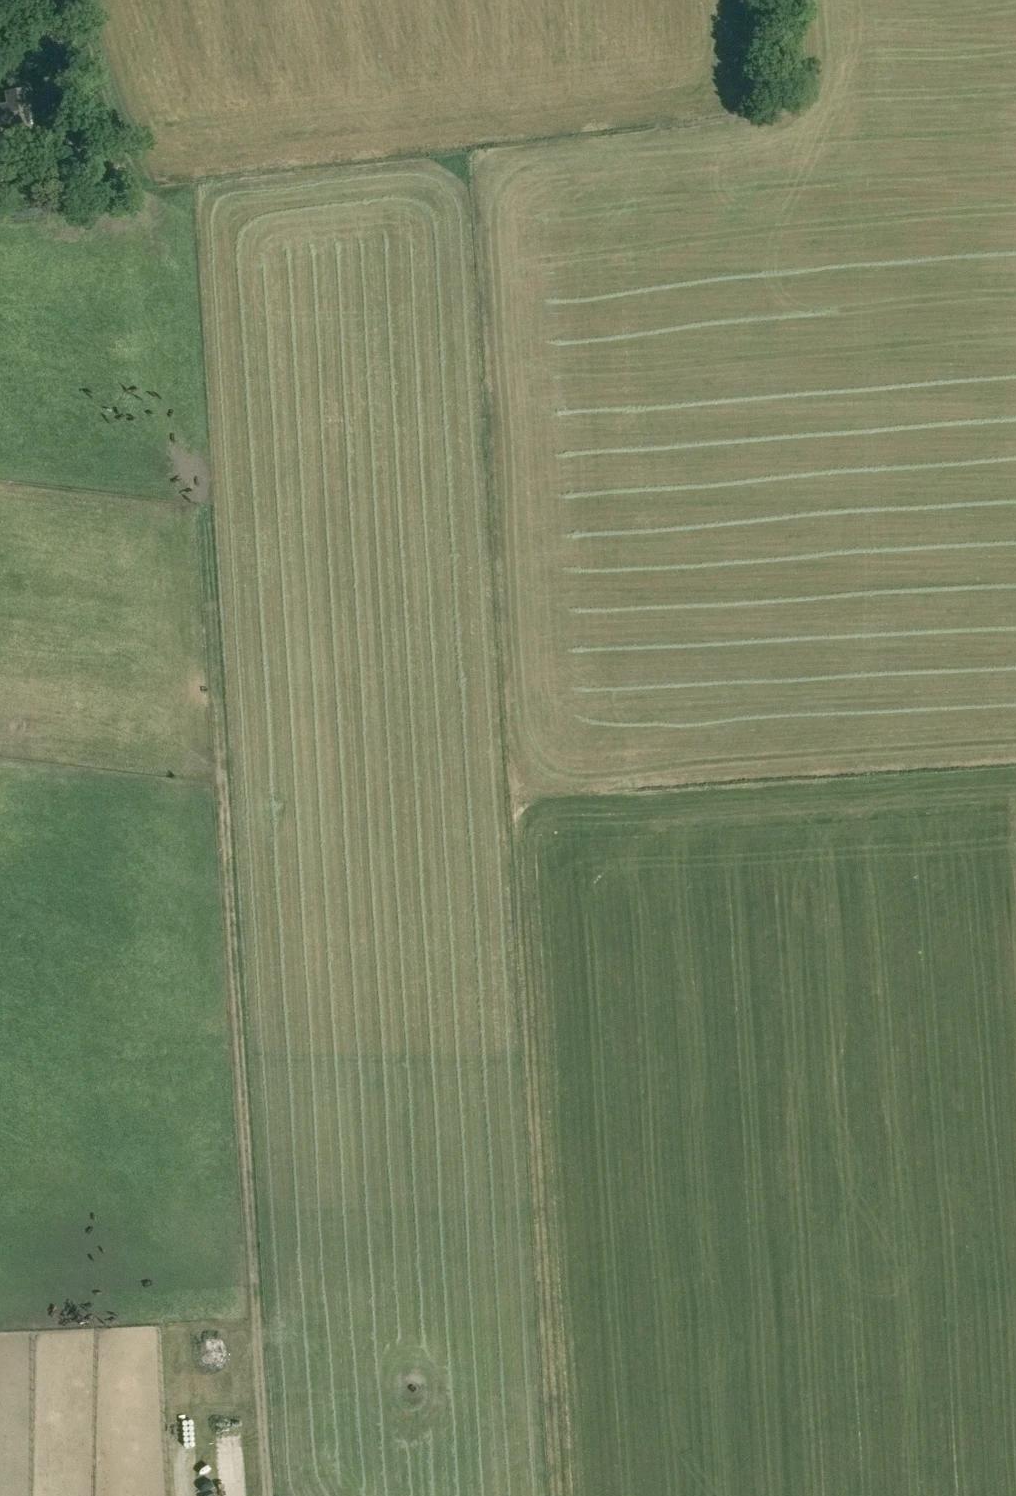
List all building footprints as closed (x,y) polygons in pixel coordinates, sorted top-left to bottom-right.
[(5,128),(5,136),(25,137),(26,117),(28,117),(28,110),(26,110),(27,97),(7,96),(6,108),(0,108),(0,127),(5,128)]
